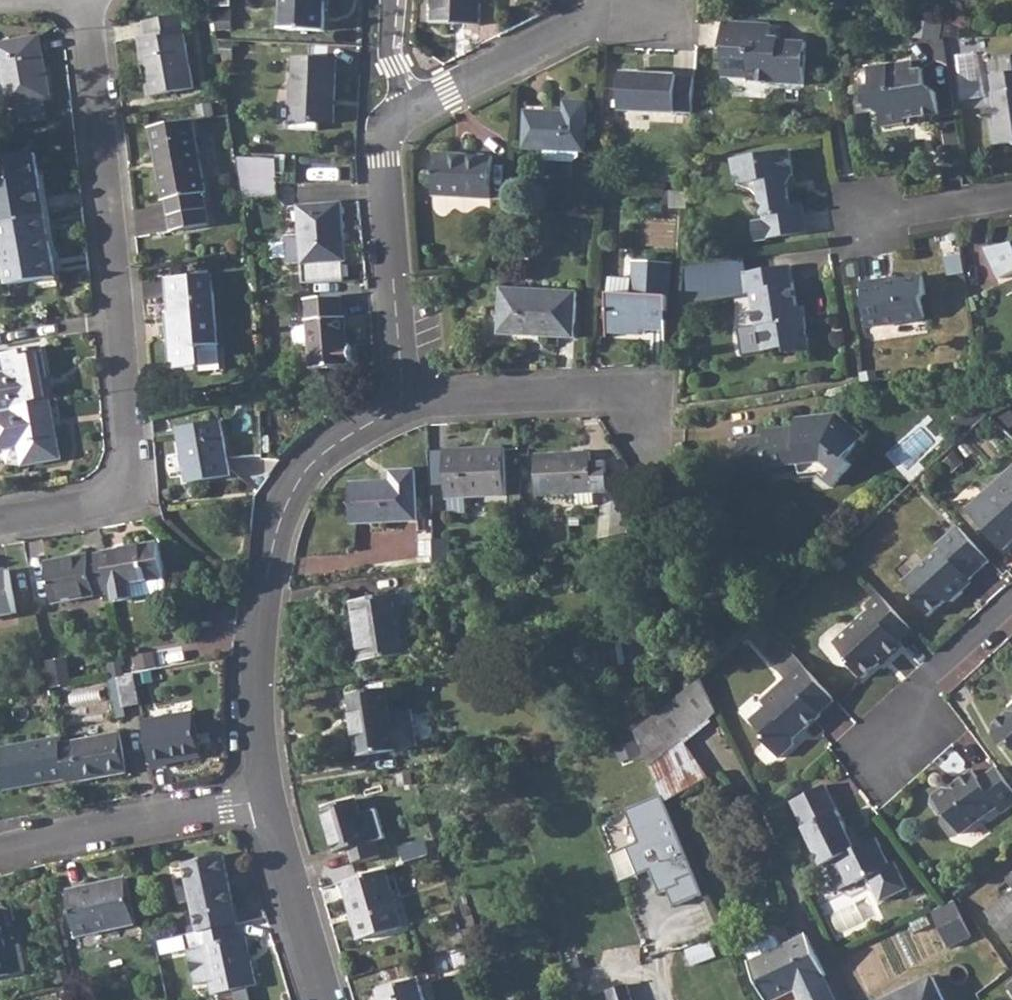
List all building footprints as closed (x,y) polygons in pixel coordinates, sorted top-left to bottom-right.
[(214,9),(233,9),(233,0),(214,0),(214,9)] [(284,30),(325,31),(326,0),(285,0),(284,30)] [(431,23),(479,23),(480,0),(432,0),(431,23)] [(148,37),(141,38),(152,97),(195,89),(181,16),(146,23),(148,37)] [(723,23),(723,48),(726,48),(725,76),(751,77),(751,79),(761,80),(761,83),(808,85),(809,41),(782,40),(782,36),(773,35),(773,24),(723,23)] [(0,47),(0,68),(8,108),(52,100),(40,39),(0,47)] [(904,124),(903,116),(917,114),(938,112),(935,91),(924,83),(921,66),(912,67),(910,58),(869,65),(873,85),(865,86),(869,110),(875,110),(879,113),(881,127),(904,124)] [(296,59),(294,129),(317,131),(318,124),(334,124),(336,60),(296,59)] [(676,116),(692,117),(694,73),(678,72),(678,76),(624,71),(621,111),(675,113),(676,116)] [(990,74),(997,120),(992,121),(994,144),(1011,141),(1011,71),(990,74)] [(527,111),(524,149),(547,150),(547,161),(577,162),(583,159),(584,151),(587,152),(591,101),(565,100),(565,112),(527,111)] [(917,114),(903,116),(904,124),(918,122),(917,114)] [(203,193),(207,192),(193,121),(151,129),(164,200),(167,200),(170,214),(173,230),(209,222),(206,207),(203,193)] [(760,200),(763,221),(767,240),(807,233),(801,204),(790,206),(788,190),(793,177),(788,150),(732,159),(737,188),(749,193),(760,200)] [(435,153),(433,195),(490,197),(492,156),(435,153)] [(46,215),(36,155),(0,161),(0,223),(46,215)] [(242,193),(281,193),(281,156),(242,155),(242,193)] [(671,190),(671,206),(688,207),(689,191),(671,190)] [(299,208),(305,283),(345,280),(344,260),(342,242),(345,241),(342,203),(299,208)] [(0,223),(0,228),(10,286),(57,277),(46,215),(0,223)] [(767,240),(763,221),(753,222),(757,241),(767,240)] [(986,248),(1000,279),(1011,273),(1011,244),(986,248)] [(609,279),(605,335),(641,336),(642,329),(667,330),(671,264),(633,262),(632,280),(609,279)] [(800,317),(798,305),(792,266),(743,274),(746,293),(752,292),(757,325),(762,325),(765,349),(789,345),(790,352),(813,350),(808,316),(800,317)] [(172,312),(169,311),(173,368),(202,366),(201,346),(219,345),(213,273),(170,276),(172,312)] [(888,280),(861,284),(868,326),(926,318),(922,301),(926,293),(924,277),(889,282),(888,280)] [(502,288),(500,334),(574,337),(577,292),(502,288)] [(342,296),(307,299),(312,368),(349,365),(349,362),(353,361),(352,345),(348,345),(345,318),(343,317),(342,296)] [(806,303),(798,305),(800,317),(808,316),(806,303)] [(49,402),(45,378),(48,379),(41,347),(1,354),(0,353),(0,411),(49,402)] [(0,411),(0,450),(19,446),(23,465),(61,458),(56,425),(53,426),(49,402),(0,411)] [(768,438),(742,441),(745,473),(772,468),(771,459),(803,455),(805,471),(821,470),(837,484),(851,464),(845,459),(862,434),(835,413),(822,415),(823,422),(767,429),(768,438)] [(187,445),(183,445),(189,484),(231,477),(221,421),(185,427),(187,445)] [(505,447),(446,451),(448,498),(507,496),(505,447)] [(590,452),(535,455),(535,495),(575,493),(576,507),(593,506),(593,492),(607,492),(606,461),(590,462),(590,452)] [(1011,538),(1011,466),(966,508),(1001,548),(1011,538)] [(391,480),(351,482),(353,526),(418,522),(416,470),(391,471),(391,480)] [(613,502),(610,537),(630,534),(633,503),(613,502)] [(989,561),(957,525),(937,544),(940,547),(903,581),(917,594),(914,596),(930,615),(944,601),(952,601),(963,591),(960,587),(989,561)] [(434,540),(434,543),(435,556),(435,566),(451,563),(450,539),(434,540)] [(435,556),(434,543),(424,544),(425,557),(435,556)] [(160,544),(104,554),(112,595),(113,602),(134,598),(132,584),(166,578),(160,544)] [(112,595),(104,554),(47,565),(54,605),(68,602),(112,595)] [(0,573),(0,617),(18,614),(11,571),(0,573)] [(912,630),(879,592),(865,604),(870,609),(834,642),(847,656),(846,661),(861,677),(879,661),(886,654),(889,658),(902,645),(899,641),(912,630)] [(404,595),(352,603),(362,663),(414,655),(404,595)] [(833,699),(792,653),(776,669),(785,679),(760,701),(766,706),(750,721),(763,736),(763,743),(777,759),(794,744),(794,734),(803,727),(805,729),(821,715),(819,713),(833,699)] [(886,654),(879,661),(882,665),(889,658),(886,654)] [(66,661),(47,664),(52,689),(71,686),(66,661)] [(127,676),(118,677),(123,708),(140,705),(135,674),(127,676)] [(701,678),(687,689),(703,725),(717,714),(701,678)] [(687,689),(654,715),(687,791),(691,788),(673,749),(703,725),(687,689)] [(387,690),(350,696),(360,757),(398,751),(387,690)] [(1011,709),(994,724),(994,733),(1006,746),(1011,741),(1011,742),(1011,711),(1011,709)] [(194,713),(144,722),(153,770),(169,767),(169,764),(202,757),(194,713)] [(654,715),(635,730),(662,794),(666,803),(687,791),(654,715)] [(121,734),(62,745),(68,779),(69,784),(128,773),(121,734)] [(60,739),(0,750),(0,766),(4,790),(68,779),(62,745),(60,739)] [(996,767),(980,780),(973,769),(957,781),(957,784),(951,789),(944,787),(934,795),(932,804),(940,814),(947,814),(962,832),(997,805),(1003,811),(1011,804),(1011,789),(996,767)] [(824,786),(790,802),(820,867),(836,860),(846,881),(855,884),(867,878),(878,903),(905,890),(894,864),(887,867),(874,841),(854,850),(824,786)] [(673,905),(703,893),(666,803),(662,794),(626,809),(639,841),(626,846),(638,874),(650,869),(659,892),(667,889),(673,905)] [(357,801),(323,810),(336,854),(349,850),(354,865),(380,857),(376,842),(370,844),(357,801)] [(185,866),(199,934),(235,926),(238,925),(224,858),(185,866)] [(387,870),(343,882),(359,940),(403,928),(387,870)] [(996,889),(1004,900),(987,913),(1010,944),(1011,942),(1011,876),(996,889)] [(127,879),(68,891),(77,936),(137,924),(127,879)] [(945,904),(932,911),(950,946),(973,934),(955,900),(945,904)] [(0,912),(0,977),(12,975),(12,972),(22,970),(26,965),(21,945),(6,948),(2,928),(10,927),(7,911),(0,912)] [(235,926),(199,934),(189,937),(192,951),(187,952),(195,987),(210,984),(213,995),(213,997),(256,987),(245,939),(239,941),(235,926)] [(783,946),(778,936),(771,934),(750,944),(748,951),(753,961),(749,963),(767,999),(776,999),(798,990),(803,999),(836,999),(825,978),(827,977),(806,934),(783,946)] [(711,945),(691,951),(695,962),(715,954),(711,945)] [(883,999),(946,999),(934,976),(883,999)] [(379,993),(381,999),(425,999),(420,980),(379,993)] [(627,986),(608,992),(610,999),(631,999),(627,986)]
